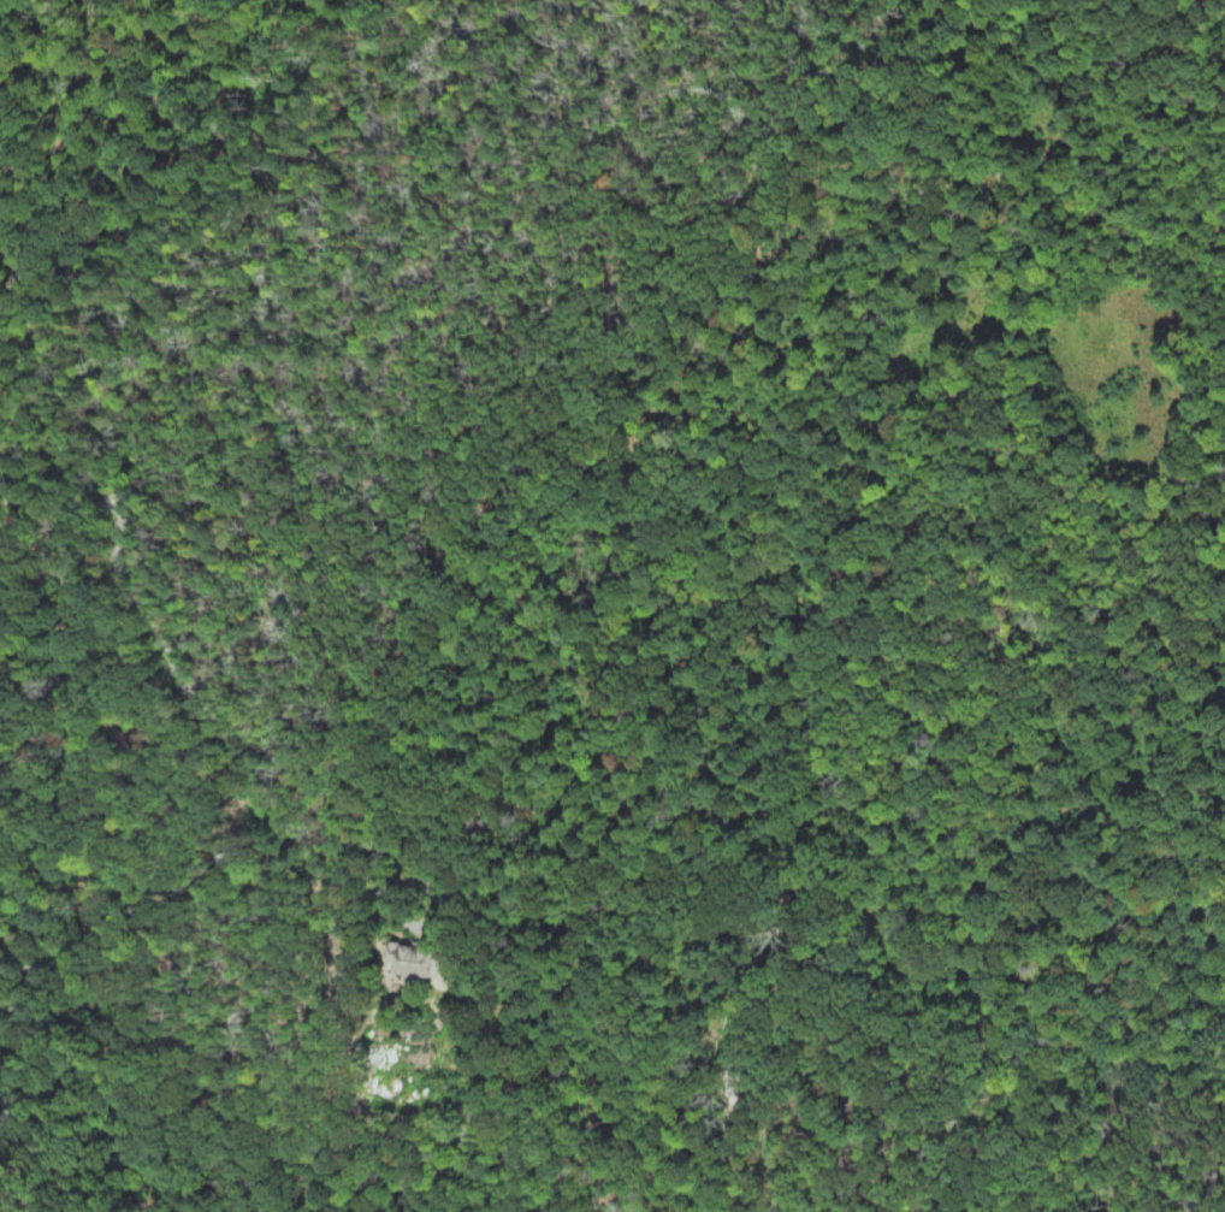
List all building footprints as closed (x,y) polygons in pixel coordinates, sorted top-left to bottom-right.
[(452,961),(406,944),(395,974),(441,991),(452,961)]
